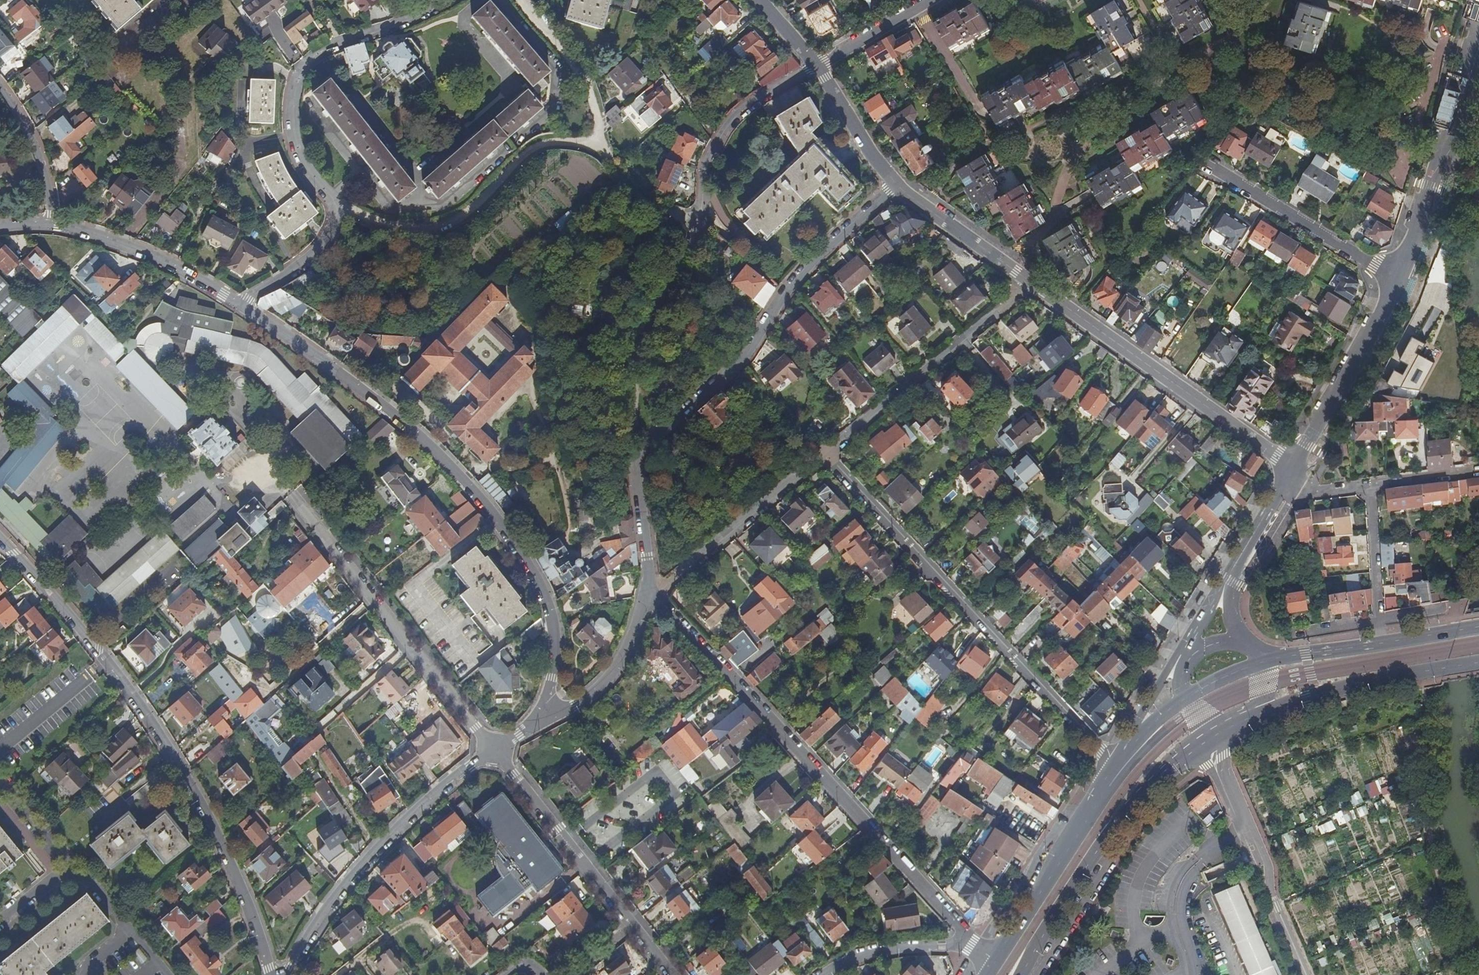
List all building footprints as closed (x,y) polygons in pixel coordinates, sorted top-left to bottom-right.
[(54,2),(39,13),(43,18),(47,23),(50,20),(62,11),(76,28),(88,18),(123,59),(188,23),(169,0),(154,0),(153,1),(152,0),(133,0),(141,9),(118,29),(93,0),(53,0),(54,2)] [(133,0),(93,0),(118,29),(141,9),(133,0)] [(288,3),(285,0),(257,0),(244,10),(256,26),(288,3)] [(377,0),(352,0),(363,15),(379,3),(377,0)] [(542,7),(569,36),(568,38),(627,55),(639,16),(609,7),(603,31),(567,21),(573,0),(544,0),(542,7)] [(567,21),(603,31),(609,7),(611,0),(573,0),(567,21)] [(727,3),(725,0),(701,0),(711,11),(713,13),(714,15),(727,3)] [(804,9),(808,7),(804,0),(803,0),(800,2),(804,9)] [(1082,91),(1091,86),(1098,82),(1100,85),(1123,71),(1112,54),(1137,40),(1128,24),(1130,23),(1117,0),(1090,16),(1107,44),(1069,66),(1066,62),(1027,84),(1021,75),(983,97),(997,122),(1013,113),(1014,115),(1038,102),(1041,108),(1057,100),(1058,102),(1081,89),(1082,91)] [(1168,2),(1166,3),(1175,19),(1173,20),(1187,43),(1213,27),(1197,0),(1167,0),(1168,2)] [(1420,8),(1422,0),(1392,0),(1420,8)] [(47,23),(43,18),(42,19),(34,10),(35,10),(35,9),(34,10),(32,8),(29,10),(22,2),(10,12),(17,21),(22,17),(26,22),(24,30),(14,37),(19,44),(21,43),(47,23)] [(958,9),(935,23),(951,49),(989,27),(974,2),(959,11),(958,9)] [(1329,10),(1302,2),(1296,19),(1294,18),(1286,43),(1316,53),(1329,10)] [(740,18),(727,3),(714,15),(708,20),(707,20),(714,27),(718,24),(721,21),(724,24),(728,29),(740,18)] [(539,95),(548,87),(542,80),(549,73),(536,58),(538,56),(535,53),(533,51),(532,53),(507,25),(509,23),(507,20),(505,18),(503,20),(490,4),(472,18),(488,37),(487,38),(515,72),(517,71),(532,88),(533,88),(539,95)] [(285,30),(304,57),(305,56),(309,52),(311,51),(298,33),(314,21),(308,13),(285,30)] [(693,29),(695,31),(707,20),(708,20),(703,14),(700,16),(703,20),(693,29)] [(689,24),(693,29),(703,20),(700,16),(699,15),(689,24)] [(830,37),(814,19),(807,26),(823,43),(830,37)] [(53,25),(50,20),(47,23),(21,43),(26,50),(43,37),(41,35),(53,25)] [(707,20),(695,31),(701,38),(714,27),(707,20)] [(320,35),(325,43),(328,42),(316,25),(314,26),(316,29),(314,31),(318,37),(320,35)] [(206,54),(209,56),(210,55),(213,57),(211,58),(210,60),(211,61),(217,67),(218,68),(238,47),(216,27),(199,45),(207,52),(206,54)] [(2,57),(14,48),(15,47),(0,30),(0,59),(2,57)] [(898,42),(894,36),(886,41),(895,56),(896,58),(922,42),(916,31),(898,42)] [(750,72),(771,56),(767,50),(753,33),(739,44),(740,45),(751,59),(752,60),(745,66),(750,72)] [(723,49),(727,45),(720,37),(705,50),(712,58),(723,49)] [(375,70),(384,82),(394,74),(398,79),(403,74),(410,84),(417,94),(431,84),(423,74),(425,73),(417,64),(419,62),(417,61),(421,58),(422,56),(422,54),(412,40),(410,40),(408,39),(407,40),(403,43),(402,42),(394,48),(391,44),(388,44),(383,48),(384,51),(385,52),(386,54),(374,63),(378,68),(377,69),(375,70)] [(895,56),(886,41),(868,51),(877,66),(895,56)] [(735,45),(732,42),(727,45),(723,49),(726,53),(735,45)] [(369,62),(364,45),(359,46),(348,50),(335,55),(336,60),(339,61),(348,58),(353,75),(364,72),(362,64),(369,62)] [(745,63),(751,59),(740,45),(734,50),(745,63)] [(14,48),(2,57),(7,63),(19,54),(14,48)] [(139,70),(154,60),(148,51),(133,62),(139,70)] [(88,67),(99,63),(93,55),(91,52),(82,59),(88,67)] [(101,66),(115,60),(114,57),(107,53),(93,55),(99,63),(101,66)] [(778,61),(773,55),(771,56),(750,72),(754,77),(758,74),(761,77),(772,69),(770,67),(774,65),(778,61)] [(800,66),(792,56),(759,84),(762,88),(770,83),(785,75),(800,66)] [(627,60),(609,76),(625,94),(648,73),(645,70),(640,74),(627,60)] [(215,70),(217,67),(211,61),(208,64),(215,70)] [(38,62),(24,73),(33,85),(31,87),(37,95),(54,81),(38,62)] [(111,79),(106,72),(95,81),(100,87),(111,79)] [(37,95),(32,99),(43,115),(58,104),(56,101),(63,95),(54,81),(37,95)] [(249,124),(273,125),(275,82),(251,81),(250,100),(249,124)] [(397,204),(414,190),(398,169),(400,167),(389,152),(387,154),(372,135),(374,134),(348,99),(345,101),(330,81),(312,95),(326,113),(353,148),(382,184),(395,202),(397,204)] [(662,118),(660,116),(673,105),(668,100),(659,90),(660,89),(656,84),(631,105),(650,128),(662,118)] [(1437,127),(1454,131),(1464,89),(1447,85),(1437,127)] [(121,92),(116,86),(109,92),(114,98),(117,95),(121,92)] [(132,101),(121,92),(117,95),(137,115),(142,111),(132,101)] [(430,193),(437,200),(456,183),(489,155),(525,124),(541,110),(527,93),(525,94),(524,93),(509,105),(511,107),(473,139),(472,138),(453,154),(455,155),(422,184),(427,189),(424,192),(428,195),(430,193)] [(877,122),(892,112),(882,95),(867,105),(877,122)] [(1174,102),(1150,114),(1156,125),(1140,133),(1139,131),(1116,144),(1125,160),(1109,169),(1108,167),(1094,175),(1092,171),(1083,176),(1090,190),(1095,197),(1100,207),(1139,185),(1130,171),(1169,149),(1165,142),(1204,121),(1191,96),(1175,104),(1174,102)] [(674,104),(681,112),(687,107),(681,99),(675,104),(670,98),(668,100),(673,105),(674,104)] [(812,137),(821,126),(806,101),(776,120),(800,159),(741,214),(748,221),(742,226),(753,238),(758,233),(765,240),(816,194),(836,216),(862,193),(812,137)] [(918,139),(924,135),(915,121),(916,120),(918,115),(913,108),(903,115),(918,139)] [(610,122),(618,116),(620,114),(616,109),(606,117),(610,122)] [(83,124),(89,119),(84,112),(77,118),(83,124)] [(895,142),(901,151),(918,139),(903,115),(896,119),(895,119),(884,126),(891,136),(892,135),(896,142),(895,142)] [(610,122),(607,125),(612,131),(623,122),(618,116),(610,122)] [(47,129),(60,143),(74,131),(67,124),(61,117),(47,129)] [(83,124),(77,118),(76,117),(67,124),(74,131),(83,124)] [(60,143),(58,145),(64,153),(84,136),(80,133),(84,130),(88,133),(96,126),(89,119),(83,124),(74,131),(60,143)] [(1223,149),(1236,157),(1249,137),(1233,127),(1216,146),(1223,150),(1223,149)] [(1258,156),(1273,165),(1286,142),(1281,139),(1283,135),(1269,127),(1267,130),(1261,127),(1254,140),(1246,153),(1256,159),(1258,156)] [(207,151),(228,163),(235,148),(222,132),(207,151)] [(676,154),(673,161),(687,167),(698,141),(685,135),(683,139),(679,137),(672,152),(676,154)] [(960,140),(965,147),(974,141),(969,135),(960,140)] [(1236,157),(1242,161),(1246,153),(1254,140),(1249,137),(1236,157)] [(918,139),(901,151),(918,175),(935,164),(928,154),(933,151),(934,149),(932,146),(930,146),(925,149),(918,139)] [(1318,143),(1314,150),(1326,157),(1330,150),(1318,143)] [(53,149),(47,154),(49,159),(56,153),(53,149)] [(90,153),(83,159),(87,164),(94,158),(90,153)] [(275,228),(285,241),(318,215),(300,193),(294,186),(287,175),(280,161),(278,153),(255,162),(257,169),(261,178),(263,181),(266,188),(278,205),(280,208),(267,218),(273,226),(271,227),(273,230),(275,228)] [(978,156),(953,171),(962,186),(960,187),(973,210),(993,198),(1003,214),(1001,215),(1014,238),(1041,222),(1018,184),(1000,194),(978,156)] [(1256,159),(1271,168),(1273,165),(1258,156),(1256,159)] [(1318,189),(1324,190),(1332,177),(1322,171),(1327,161),(1319,156),(1302,184),(1315,191),(1318,189)] [(659,190),(671,195),(682,169),(667,162),(658,181),(662,183),(659,190)] [(86,187),(96,179),(88,169),(85,171),(80,165),(73,170),(86,187)] [(633,168),(626,174),(627,176),(630,180),(638,174),(633,168)] [(1375,186),(1379,179),(1367,172),(1363,179),(1375,186)] [(113,198),(126,208),(140,190),(143,186),(144,185),(139,181),(132,182),(130,180),(129,181),(121,175),(109,189),(116,194),(113,198)] [(1327,192),(1333,193),(1340,182),(1332,177),(1324,190),(1326,190),(1327,192)] [(1318,196),(1320,197),(1324,190),(1318,189),(1315,191),(1302,184),(1300,188),(1317,198),(1318,196)] [(140,190),(126,208),(135,216),(145,204),(153,194),(143,186),(140,190)] [(1324,190),(1320,197),(1328,201),(1333,193),(1327,192),(1326,190),(1324,190)] [(1387,220),(1395,206),(1391,203),(1393,198),(1380,190),(1369,209),(1387,220)] [(1210,207),(1188,191),(1169,217),(1192,233),(1210,207)] [(1238,251),(1253,227),(1226,210),(1214,230),(1229,239),(1225,245),(1237,253),(1238,251)] [(889,216),(885,211),(876,219),(881,226),(889,219),(887,218),(889,216)] [(900,235),(924,223),(909,212),(884,225),(886,229),(879,233),(879,234),(886,242),(899,235),(900,234),(900,235)] [(170,238),(183,222),(175,216),(169,224),(163,219),(156,228),(170,238)] [(1394,232),(1368,216),(1361,228),(1368,232),(1366,236),(1383,246),(1386,240),(1388,241),(1394,232)] [(220,226),(219,221),(212,218),(202,235),(208,239),(210,245),(216,248),(223,246),(229,249),(238,232),(232,228),(228,230),(220,226)] [(232,228),(219,221),(220,226),(228,230),(232,228)] [(1269,249),(1280,232),(1272,227),(1270,229),(1261,224),(1253,239),(1269,249)] [(1064,226),(1040,239),(1049,255),(1046,256),(1059,279),(1086,264),(1085,264),(1088,262),(1084,254),(1081,255),(1064,226)] [(181,243),(188,247),(195,235),(188,231),(181,243)] [(1302,245),(1280,232),(1269,249),(1291,263),(1300,248),(1302,245)] [(872,266),(892,249),(891,248),(886,242),(879,234),(859,250),(872,266)] [(899,235),(886,242),(891,248),(901,242),(902,240),(899,235)] [(1142,242),(1138,239),(1134,244),(1139,247),(1142,242)] [(245,240),(229,266),(242,275),(250,263),(260,269),(269,255),(245,240)] [(464,259),(471,255),(466,246),(459,249),(464,259)] [(731,264),(739,255),(728,246),(720,255),(731,264)] [(4,248),(0,252),(0,269),(3,273),(9,267),(13,270),(19,263),(4,248)] [(1300,248),(1291,263),(1290,264),(1306,274),(1316,258),(1300,248)] [(52,264),(37,249),(21,265),(36,280),(52,264)] [(1237,253),(1230,263),(1238,268),(1245,256),(1238,251),(1237,253)] [(360,270),(363,262),(351,258),(348,265),(360,270)] [(833,279),(846,295),(871,274),(858,258),(833,279)] [(1450,266),(1435,260),(1425,288),(1450,298),(1450,266)] [(948,296),(964,283),(950,265),(933,278),(948,296)] [(763,310),(775,292),(765,285),(765,284),(745,267),(731,284),(763,310)] [(94,288),(103,297),(118,282),(117,281),(119,280),(110,271),(109,273),(104,268),(93,279),(98,284),(94,288)] [(316,275),(311,269),(304,274),(292,282),(295,286),(303,290),(316,280),(316,275)] [(1265,276),(1256,270),(1251,277),(1261,283),(1265,276)] [(1352,305),(1353,306),(1355,302),(1352,300),(1358,291),(1356,289),(1360,284),(1343,274),(1339,280),(1342,282),(1335,295),(1352,305)] [(137,281),(133,276),(98,309),(106,317),(111,315),(111,314),(114,312),(117,307),(138,287),(135,283),(137,281)] [(1198,284),(1209,292),(1214,286),(1203,277),(1198,284)] [(1110,306),(1116,310),(1125,298),(1113,289),(1116,284),(1107,278),(1096,295),(1101,299),(1099,301),(1109,308),(1110,306)] [(1265,285),(1274,291),(1277,285),(1268,279),(1265,285)] [(17,335),(22,339),(41,321),(0,280),(0,317),(17,335)] [(844,302),(827,282),(818,289),(820,291),(810,300),(823,315),(834,306),(836,309),(844,302)] [(964,317),(986,300),(973,284),(952,302),(964,317)] [(175,290),(173,286),(165,293),(166,293),(168,296),(175,290)] [(533,362),(532,352),(526,347),(521,352),(490,321),(508,302),(492,286),(437,342),(435,341),(434,342),(436,344),(424,355),(423,354),(421,355),(423,357),(422,358),(423,359),(403,379),(402,378),(401,379),(402,380),(401,381),(402,382),(403,381),(405,384),(405,385),(408,388),(412,392),(413,391),(415,394),(415,395),(416,394),(417,396),(419,395),(417,394),(437,373),(438,374),(439,373),(470,403),(469,404),(470,405),(466,409),(465,408),(464,409),(465,410),(449,426),(454,432),(453,433),(464,444),(465,443),(486,463),(500,449),(479,429),(536,370),(530,365),(533,362)] [(1302,297),(1304,293),(1295,288),(1288,299),(1297,304),(1302,297)] [(298,300),(280,289),(275,292),(260,299),(257,305),(266,311),(271,307),(274,311),(280,315),(287,309),(298,300)] [(1335,295),(1330,292),(1320,310),(1341,323),(1352,305),(1335,295)] [(1116,310),(1108,322),(1114,326),(1121,317),(1128,321),(1130,319),(1135,323),(1136,321),(1138,323),(1143,317),(1141,315),(1145,309),(1139,305),(1142,302),(1129,293),(1125,298),(1116,310)] [(1,489),(5,484),(14,492),(67,432),(52,419),(54,416),(21,382),(84,323),(92,315),(74,296),(1,368),(18,385),(8,395),(38,426),(0,469),(0,489),(1,489)] [(1313,304),(1302,297),(1297,304),(1308,312),(1313,304)] [(290,435),(325,473),(364,438),(305,375),(297,382),(279,362),(267,352),(256,346),(250,343),(235,340),(230,339),(233,324),(214,319),(216,311),(197,307),(198,303),(180,299),(175,311),(161,303),(154,316),(165,322),(164,326),(162,325),(156,325),(151,326),(147,328),(143,331),(140,335),(138,338),(136,342),(128,341),(121,348),(119,345),(108,356),(115,364),(126,353),(129,356),(117,367),(178,431),(194,416),(133,352),(136,348),(145,348),(145,350),(146,354),(148,353),(149,357),(152,359),(155,360),(159,361),(163,360),(166,358),(169,356),(170,353),(171,350),(171,347),(171,345),(173,344),(186,347),(184,353),(241,366),(244,367),(247,369),(251,371),(256,375),(261,380),(302,424),(290,435)] [(304,304),(298,300),(287,309),(293,313),(304,304)] [(570,316),(606,322),(608,310),(572,304),(570,316)] [(931,331),(913,309),(899,320),(906,328),(899,335),(910,348),(931,331)] [(1294,311),(1286,324),(1278,338),(1277,339),(1293,350),(1306,330),(1312,334),(1318,325),(1294,311)] [(1426,318),(1415,312),(1407,326),(1390,360),(1371,394),(1382,396),(1390,397),(1411,357),(1406,355),(1426,318)] [(1026,314),(1008,329),(1021,344),(1039,329),(1026,314)] [(805,354),(825,338),(806,316),(787,333),(805,354)] [(83,330),(108,356),(119,345),(94,320),(83,330)] [(1278,338),(1286,324),(1281,320),(1272,334),(1278,338)] [(1150,327),(1138,344),(1151,353),(1163,336),(1150,327)] [(1231,338),(1234,334),(1225,327),(1222,331),(1231,338)] [(349,351),(352,347),(351,344),(353,340),(335,328),(329,338),(341,346),(341,349),(345,352),(349,352),(349,351)] [(1232,364),(1247,343),(1234,334),(1231,338),(1222,331),(1220,330),(1207,349),(1207,352),(1214,357),(1218,356),(1219,355),(1232,364)] [(361,333),(352,347),(349,351),(364,361),(366,356),(367,357),(376,343),(375,343),(380,334),(361,333)] [(410,347),(419,350),(430,340),(427,338),(414,337),(410,347)] [(1061,343),(1057,339),(1033,359),(1031,361),(1032,362),(1035,362),(1043,355),(1046,359),(1048,357),(1050,359),(1052,357),(1056,363),(1071,350),(1063,341),(1061,343)] [(1031,361),(1033,359),(1022,345),(1012,354),(1023,367),(1031,361)] [(890,358),(880,346),(862,361),(873,373),(890,358)] [(980,354),(1004,384),(1012,376),(989,347),(980,354)] [(1109,354),(1102,348),(1094,359),(1101,365),(1109,354)] [(1207,349),(1202,354),(1227,372),(1232,364),(1219,355),(1218,356),(1214,357),(1207,352),(1207,349)] [(407,361),(408,360),(407,358),(407,356),(405,355),(403,355),(402,355),(400,356),(399,358),(399,360),(399,361),(400,363),(402,364),(403,364),(405,364),(406,363),(407,361)] [(786,379),(791,384),(800,376),(784,357),(776,365),(774,364),(761,376),(774,390),(786,379)] [(873,395),(847,365),(834,377),(841,387),(836,391),(841,397),(843,396),(855,410),(873,395)] [(1054,376),(1030,396),(1038,405),(1045,399),(1057,399),(1065,405),(1081,383),(1066,371),(1059,380),(1054,376)] [(1241,392),(1229,408),(1252,424),(1257,416),(1255,414),(1257,411),(1255,409),(1254,407),(1256,404),(1255,402),(1262,393),(1264,394),(1273,383),(1270,381),(1271,380),(1271,378),(1270,377),(1262,371),(1260,371),(1259,371),(1257,372),(1255,371),(1254,373),(1253,373),(1249,379),(1250,380),(1249,381),(1247,380),(1240,391),(1241,392)] [(941,391),(930,380),(921,387),(927,394),(939,406),(943,411),(948,416),(958,406),(961,409),(967,404),(965,400),(972,394),(956,377),(941,391)] [(1102,423),(1115,406),(1091,390),(1079,407),(1102,423)] [(720,394),(698,414),(701,417),(702,416),(714,429),(727,418),(720,411),(728,403),(720,394)] [(939,406),(927,394),(920,400),(931,413),(939,406)] [(1406,420),(1405,399),(1390,397),(1382,396),(1382,403),(1375,403),(1376,422),(1387,421),(1406,420)] [(1134,436),(1150,415),(1134,402),(1116,424),(1132,437),(1134,436)] [(1168,413),(1159,405),(1150,415),(1134,436),(1143,443),(1151,433),(1162,420),(1168,413)] [(1103,425),(1117,408),(1116,407),(1115,406),(1102,423),(1103,425)] [(1103,425),(1108,428),(1121,412),(1117,408),(1103,425)] [(899,411),(896,413),(902,420),(905,418),(899,411)] [(955,424),(948,416),(943,411),(938,416),(950,429),(955,424)] [(1068,412),(1064,418),(1070,423),(1074,416),(1068,412)] [(1028,414),(1004,434),(1018,449),(1041,429),(1028,414)] [(944,435),(950,429),(938,416),(925,427),(922,423),(918,426),(915,424),(909,428),(928,450),(934,444),(931,441),(941,432),(944,435)] [(220,429),(210,417),(189,436),(194,442),(190,445),(208,465),(212,462),(216,467),(220,464),(228,472),(253,449),(246,441),(238,448),(227,436),(228,435),(221,428),(220,429)] [(1172,428),(1162,420),(1151,433),(1161,441),(1172,428)] [(1417,420),(1406,420),(1387,421),(1387,430),(1387,439),(1418,438),(1417,420)] [(383,421),(365,437),(375,448),(394,431),(383,421)] [(1387,430),(1387,421),(1376,422),(1356,422),(1357,440),(1378,439),(1378,431),(1387,430)] [(886,463),(915,439),(905,426),(900,430),(898,428),(895,431),(893,430),(883,434),(862,451),(869,460),(878,453),(886,463)] [(1378,439),(1387,439),(1387,430),(1378,431),(1378,439)] [(1191,458),(1199,449),(1180,432),(1168,446),(1187,463),(1191,458)] [(1161,441),(1151,433),(1143,443),(1152,451),(1161,441)] [(1199,448),(1207,453),(1216,443),(1210,437),(1199,448)] [(1449,441),(1428,444),(1429,470),(1453,467),(1449,441)] [(1251,478),(1262,462),(1247,451),(1242,459),(1247,463),(1242,471),(1251,478)] [(1110,463),(1118,470),(1127,459),(1119,452),(1110,463)] [(669,471),(677,465),(671,457),(663,463),(669,471)] [(1013,486),(1022,496),(1029,490),(1024,484),(1039,471),(1025,457),(1016,465),(1018,467),(1013,471),(1010,467),(1005,472),(1015,483),(1013,486)] [(1175,477),(1180,481),(1196,463),(1191,458),(1187,463),(1175,477)] [(988,476),(978,465),(975,462),(961,475),(968,482),(967,483),(974,490),(988,476)] [(982,462),(978,465),(988,476),(992,472),(982,462)] [(387,487),(404,509),(420,496),(416,490),(413,492),(402,479),(405,477),(397,467),(389,474),(394,481),(387,487)] [(889,481),(892,484),(898,478),(887,468),(877,478),(884,485),(889,481)] [(495,481),(488,473),(478,481),(497,503),(507,495),(499,486),(495,485),(495,481)] [(1233,500),(1237,494),(1246,480),(1233,473),(1227,484),(1224,488),(1227,491),(1225,492),(1233,500)] [(406,476),(405,477),(402,479),(413,492),(416,490),(417,489),(406,476)] [(892,484),(885,490),(906,513),(922,498),(900,476),(898,478),(892,484)] [(977,494),(984,500),(999,485),(993,479),(977,494)] [(1224,488),(1227,484),(1222,479),(1217,483),(1225,492),(1227,491),(1224,488)] [(1478,494),(1478,480),(1449,484),(1449,500),(1450,503),(1461,502),(1460,495),(1468,494),(1469,496),(1478,494)] [(1104,506),(1104,513),(1109,517),(1114,516),(1114,518),(1119,522),(1125,521),(1127,522),(1139,508),(1138,506),(1137,501),(1132,496),(1123,497),(1123,488),(1122,484),(1117,485),(1109,485),(1105,485),(1105,487),(1103,489),(1104,499),(1102,501),(1103,504),(1104,506)] [(1449,484),(1423,488),(1423,500),(1440,498),(1440,501),(1449,500),(1449,484)] [(839,520),(849,511),(824,485),(815,494),(824,504),(820,507),(830,518),(834,515),(839,520)] [(1423,488),(1387,492),(1390,512),(1424,507),(1423,500),(1423,488)] [(13,502),(1,489),(0,489),(0,510),(2,512),(13,502)] [(1204,506),(1218,519),(1232,505),(1218,492),(1204,506)] [(469,504),(459,493),(451,499),(460,510),(461,510),(469,504)] [(1233,500),(1240,507),(1245,503),(1237,494),(1233,500)] [(1163,511),(1169,505),(1159,495),(1153,502),(1163,511)] [(420,496),(404,509),(407,513),(424,500),(420,496)] [(170,528),(182,542),(217,511),(205,497),(170,528)] [(1213,525),(1226,538),(1230,531),(1218,519),(1204,506),(1196,497),(1188,506),(1210,527),(1213,525)] [(25,514),(33,506),(26,498),(18,507),(13,502),(2,512),(56,568),(59,564),(58,562),(60,561),(87,535),(71,518),(48,538),(37,527),(25,514)] [(421,532),(425,537),(444,523),(425,499),(424,500),(407,513),(406,514),(412,521),(409,523),(417,534),(421,532)] [(814,515),(799,499),(785,511),(788,514),(781,521),(794,534),(814,515)] [(256,535),(269,524),(260,514),(263,512),(253,501),(239,513),(243,518),(229,531),(220,520),(184,554),(198,571),(212,558),(248,598),(258,589),(230,558),(231,558),(250,541),(246,536),(252,531),(256,535)] [(267,516),(272,521),(286,509),(287,508),(286,507),(285,507),(281,503),(267,516)] [(479,516),(469,504),(461,510),(466,517),(450,530),(454,536),(479,516)] [(444,523),(425,537),(441,558),(485,523),(479,516),(454,536),(450,530),(466,517),(461,510),(460,510),(444,523)] [(1334,524),(1335,538),(1354,536),(1352,519),(1348,520),(1346,510),(1332,512),(1334,524)] [(1311,512),(1299,514),(1296,514),(1296,518),(1298,530),(1314,527),(1313,526),(1311,514),(1311,512)] [(1326,525),(1334,524),(1332,512),(1325,513),(1326,525)] [(1311,514),(1313,526),(1326,525),(1325,513),(1311,514)] [(974,515),(972,518),(973,519),(966,526),(975,536),(978,532),(982,536),(988,530),(984,527),(987,524),(978,514),(975,517),(974,515)] [(608,556),(604,559),(606,564),(611,571),(631,556),(632,563),(637,562),(632,519),(629,517),(623,518),(621,522),(622,530),(621,530),(623,546),(612,552),(611,551),(607,554),(608,556)] [(1141,532),(1145,528),(1137,520),(1133,525),(1141,532)] [(844,548),(863,533),(854,522),(830,541),(835,547),(827,552),(832,558),(844,548)] [(1088,527),(1072,544),(1061,555),(1069,564),(1083,550),(1079,546),(1092,533),(1091,532),(1095,529),(1091,525),(1088,527)] [(300,528),(293,533),(300,541),(307,536),(300,528)] [(786,546),(770,529),(764,535),(763,534),(755,541),(756,542),(750,548),(754,552),(761,552),(765,557),(769,562),(786,546)] [(1311,530),(1305,531),(1307,545),(1313,544),(1311,530)] [(163,532),(96,591),(95,591),(99,596),(87,605),(101,621),(113,611),(112,609),(179,550),(180,552),(180,551),(163,531),(162,532),(163,532)] [(869,540),(863,533),(844,548),(861,568),(878,554),(868,542),(869,540)] [(1186,533),(1171,550),(1188,565),(1203,548),(1186,533)] [(1316,540),(1318,555),(1327,554),(1326,539),(1316,540)] [(1145,571),(1146,572),(1162,555),(1146,540),(1133,554),(1129,550),(1126,553),(1130,557),(1142,569),(1145,571)] [(268,596),(264,597),(261,598),(259,601),(257,604),(256,607),(257,611),(257,613),(248,621),(259,633),(271,622),(271,619),(273,618),(276,616),(278,614),(279,611),(282,611),(329,567),(309,542),(289,561),(294,566),(275,583),(278,587),(269,596),(268,596)] [(553,561),(551,563),(560,576),(558,577),(565,587),(563,588),(567,593),(570,591),(582,582),(591,592),(593,604),(594,604),(615,602),(614,593),(608,594),(607,585),(603,580),(608,576),(603,566),(606,564),(604,559),(597,564),(596,563),(592,566),(593,569),(590,571),(587,567),(582,571),(581,572),(583,575),(581,576),(577,569),(579,569),(581,567),(582,564),(580,561),(576,561),(568,567),(561,557),(562,557),(562,554),(554,543),(553,544),(552,542),(549,542),(545,545),(544,547),(546,549),(545,549),(553,561)] [(984,542),(965,559),(972,566),(969,569),(978,579),(987,571),(989,574),(996,567),(993,565),(1000,558),(994,552),(992,546),(988,546),(984,542)] [(1126,553),(1116,543),(1112,547),(1123,557),(1126,553)] [(1396,578),(1396,586),(1422,584),(1421,579),(1411,580),(1410,566),(1409,558),(1399,559),(1400,567),(1393,567),(1392,552),(1397,551),(1397,543),(1381,544),(1383,568),(1390,567),(1391,578),(1396,578)] [(832,558),(827,552),(823,547),(802,564),(812,575),(832,558)] [(484,560),(475,548),(452,566),(471,589),(461,596),(476,616),(486,608),(504,631),(527,613),(518,603),(521,600),(486,557),(484,560)] [(1350,548),(1337,549),(1338,556),(1325,558),(1326,566),(1354,563),(1354,555),(1350,555),(1350,548)] [(880,552),(889,563),(890,561),(881,551),(880,552)] [(761,552),(754,552),(765,565),(769,562),(765,557),(761,552)] [(877,587),(896,571),(889,563),(880,552),(878,554),(861,568),(864,571),(877,587)] [(1126,553),(1123,557),(1117,563),(1121,566),(1130,557),(1126,553)] [(1061,555),(1053,563),(1062,571),(1069,564),(1061,555)] [(1096,593),(1106,604),(1133,578),(1142,569),(1130,557),(1121,566),(1096,593)] [(56,568),(87,605),(99,596),(95,591),(96,591),(90,583),(84,588),(60,561),(58,562),(59,564),(56,568)] [(1025,580),(1031,586),(1032,586),(1042,575),(1028,561),(1015,575),(1022,582),(1025,580)] [(1135,581),(1141,575),(1145,571),(1142,569),(1133,578),(1135,581)] [(1032,586),(1045,598),(1055,588),(1042,575),(1032,586)] [(1330,578),(1323,578),(1326,592),(1332,591),(1330,578)] [(749,628),(756,636),(788,609),(782,602),(784,600),(785,595),(780,590),(775,589),(769,582),(758,591),(756,596),(762,603),(754,610),(753,608),(749,611),(750,613),(743,619),(749,628)] [(1426,607),(1433,606),(1429,583),(1422,584),(1396,586),(1396,587),(1397,596),(1408,595),(1411,609),(1426,607)] [(920,623),(938,606),(920,587),(902,603),(920,623)] [(1045,598),(1060,612),(1070,602),(1055,588),(1045,598)] [(205,608),(189,590),(168,609),(184,627),(205,608)] [(1371,592),(1348,596),(1351,614),(1367,611),(1366,606),(1372,605),(1371,592)] [(1093,624),(1094,624),(1110,608),(1106,604),(1096,593),(1084,605),(1079,610),(1090,621),(1093,624)] [(1287,598),(1290,614),(1308,611),(1305,595),(1297,596),(1297,593),(1293,594),(1293,597),(1287,598)] [(731,612),(714,594),(706,601),(708,604),(704,608),(705,610),(698,617),(711,630),(721,622),(723,623),(728,618),(727,616),(731,612)] [(1343,615),(1344,620),(1352,619),(1351,614),(1348,596),(1331,599),(1334,617),(1343,615)] [(1171,604),(1181,614),(1184,608),(1175,599),(1171,604)] [(20,621),(33,610),(25,600),(11,611),(4,602),(0,605),(0,620),(2,623),(0,625),(3,627),(5,626),(6,627),(18,618),(20,621)] [(1052,620),(1062,629),(1063,627),(1079,610),(1070,602),(1060,612),(1052,620)] [(990,616),(997,622),(1008,611),(1001,604),(990,616)] [(1038,606),(1009,636),(1015,641),(1044,612),(1038,606)] [(33,610),(20,621),(19,621),(37,643),(51,631),(40,617),(42,615),(36,607),(33,610)] [(1318,608),(1321,624),(1330,623),(1328,607),(1318,608)] [(818,618),(819,620),(826,628),(836,621),(827,610),(818,618)] [(1076,634),(1090,621),(1079,610),(1063,627),(1072,635),(1073,633),(1076,634)] [(221,638),(236,658),(253,650),(235,616),(232,613),(218,625),(221,629),(221,631),(217,627),(205,637),(217,652),(222,648),(217,641),(221,638)] [(1006,613),(998,622),(1004,628),(1012,619),(1006,613)] [(1159,625),(1170,631),(1174,625),(1177,620),(1166,614),(1159,625)] [(936,641),(951,627),(940,615),(925,629),(936,641)] [(533,640),(545,639),(544,631),(542,619),(526,632),(529,636),(533,640)] [(592,653),(602,643),(598,639),(600,636),(602,636),(604,638),(610,631),(609,627),(603,620),(599,620),(594,625),(594,630),(591,632),(587,627),(577,637),(592,653)] [(794,651),(796,653),(819,635),(823,631),(826,628),(819,620),(794,641),(792,639),(785,644),(792,652),(794,651)] [(120,627),(109,637),(114,643),(125,633),(120,627)] [(755,646),(761,641),(756,636),(749,628),(746,630),(743,632),(755,646)] [(53,629),(51,631),(37,643),(54,664),(69,652),(57,637),(59,635),(53,629)] [(158,643),(165,651),(172,645),(159,631),(153,637),(146,629),(128,645),(148,667),(156,659),(149,651),(158,643)] [(346,683),(354,693),(368,681),(361,672),(361,671),(381,655),(373,645),(372,646),(370,644),(371,643),(372,642),(372,640),(371,639),(370,637),(368,637),(367,637),(366,637),(360,629),(344,642),(355,657),(351,660),(359,671),(346,683)] [(654,629),(653,644),(662,645),(663,641),(672,642),(672,639),(664,638),(665,630),(654,629)] [(529,636),(526,632),(518,638),(521,643),(529,636)] [(721,651),(738,669),(758,651),(754,646),(743,633),(743,632),(721,651)] [(1053,638),(1049,642),(1057,649),(1060,646),(1053,638)] [(1147,643),(1157,653),(1160,648),(1151,639),(1147,643)] [(196,678),(212,664),(207,658),(211,655),(208,651),(209,650),(201,641),(196,646),(191,640),(175,654),(196,678)] [(653,644),(652,650),(652,656),(656,656),(662,657),(684,685),(674,693),(680,701),(704,682),(676,647),(675,648),(672,643),(672,642),(663,641),(662,645),(653,644)] [(149,651),(156,659),(165,651),(158,643),(149,651)] [(1060,646),(1057,649),(1044,661),(1063,679),(1078,665),(1066,652),(1060,646)] [(945,653),(939,647),(925,663),(944,681),(957,665),(952,660),(952,659),(946,652),(945,653)] [(990,661),(971,647),(969,649),(958,664),(977,679),(990,661)] [(512,661),(503,650),(479,670),(497,692),(513,692),(516,691),(518,691),(520,688),(520,680),(520,678),(517,674),(516,672),(515,670),(515,669),(512,669),(508,664),(512,661)] [(652,656),(652,650),(648,650),(647,660),(655,661),(656,656),(652,656)] [(899,653),(896,650),(884,659),(887,663),(899,653)] [(1112,653),(1095,671),(1108,684),(1125,667),(1112,653)] [(774,654),(745,678),(755,688),(783,664),(774,654)] [(1136,663),(1145,672),(1149,666),(1141,658),(1136,663)] [(327,675),(334,670),(325,659),(318,665),(327,675)] [(241,716),(245,721),(263,705),(250,690),(243,696),(219,666),(209,674),(229,701),(237,711),(241,716)] [(895,678),(884,667),(873,677),(883,689),(895,678)] [(292,687),(299,695),(305,702),(307,702),(307,704),(307,706),(309,708),(312,709),(315,709),(317,708),(318,707),(320,704),(320,701),(323,701),(326,698),(327,700),(332,695),(328,691),(326,693),(325,692),(326,691),(327,689),(321,683),(319,683),(317,683),(319,680),(311,671),(304,677),(310,684),(310,690),(307,690),(299,681),(292,687)] [(390,672),(376,685),(394,706),(396,703),(410,691),(403,684),(402,686),(390,672)] [(1000,707),(1014,689),(997,675),(983,693),(1000,707)] [(909,693),(902,686),(895,678),(883,689),(882,691),(897,707),(898,706),(909,693)] [(295,699),(299,695),(292,687),(288,690),(295,699)] [(1080,709),(1092,720),(1112,701),(1101,689),(1080,709)] [(186,692),(168,708),(183,725),(201,709),(186,692)] [(910,725),(915,719),(923,709),(909,693),(898,706),(903,711),(901,717),(910,725)] [(245,722),(280,767),(288,761),(279,750),(284,746),(270,729),(270,726),(267,722),(280,710),(278,708),(282,704),(275,695),(263,705),(245,721),(245,722)] [(915,719),(927,729),(945,705),(933,696),(923,709),(915,719)] [(709,748),(752,714),(738,699),(732,703),(737,709),(702,738),(709,748)] [(224,741),(245,722),(245,721),(241,716),(228,728),(223,723),(237,711),(229,701),(229,702),(207,721),(224,741)] [(1103,713),(1114,703),(1112,701),(1092,720),(1097,726),(1106,717),(1103,713)] [(394,706),(384,714),(391,721),(403,711),(396,703),(394,706)] [(831,710),(800,737),(810,748),(840,720),(831,710)] [(1034,720),(1023,711),(1011,726),(1004,735),(1028,755),(1045,732),(1033,722),(1034,720)] [(747,733),(761,722),(753,712),(752,714),(709,748),(716,756),(719,753),(731,768),(739,762),(729,750),(738,743),(735,740),(746,731),(747,733)] [(695,719),(690,713),(685,718),(689,723),(695,719)] [(424,763),(428,768),(441,757),(442,759),(443,758),(442,757),(458,744),(439,721),(411,745),(412,747),(424,763)] [(680,772),(709,748),(702,738),(690,724),(661,748),(680,772)] [(845,726),(825,745),(838,759),(844,753),(851,747),(850,746),(854,742),(859,738),(853,730),(850,732),(845,726)] [(114,767),(130,752),(138,744),(124,730),(118,736),(119,738),(113,743),(113,744),(102,754),(114,767)] [(874,732),(863,744),(865,746),(851,762),(863,773),(878,757),(877,756),(887,745),(874,732)] [(321,802),(340,830),(351,822),(343,810),(342,811),(321,780),(317,783),(310,773),(314,769),(310,763),(304,768),(301,764),(324,744),(318,735),(291,758),(301,773),(321,802)] [(945,778),(962,756),(939,738),(933,745),(951,759),(940,773),(945,778)] [(636,767),(661,748),(654,739),(629,758),(636,767)] [(844,753),(850,759),(860,748),(854,742),(850,746),(851,747),(844,753)] [(219,745),(206,756),(215,766),(228,755),(219,745)] [(387,767),(401,785),(409,779),(407,777),(412,773),(413,774),(419,769),(418,768),(424,763),(412,747),(391,764),(387,767)] [(351,802),(359,796),(328,750),(320,756),(351,802)] [(110,805),(119,797),(111,786),(140,763),(130,752),(114,767),(107,773),(94,786),(110,805)] [(975,760),(965,753),(962,756),(945,778),(940,784),(945,787),(949,789),(962,771),(966,773),(975,760)] [(45,771),(71,798),(88,783),(63,755),(45,771)] [(873,773),(877,776),(882,780),(883,778),(885,776),(890,780),(888,782),(898,790),(905,781),(911,774),(887,755),(873,773)] [(292,781),(297,777),(301,773),(291,758),(288,761),(280,767),(280,768),(292,781)] [(1053,820),(1059,811),(978,760),(967,776),(992,792),(987,800),(997,807),(1002,799),(1004,800),(1015,795),(1053,820)] [(599,774),(588,761),(572,774),(569,772),(566,772),(565,773),(563,775),(563,777),(563,779),(564,780),(563,781),(577,798),(595,784),(591,780),(599,774)] [(906,782),(905,781),(898,790),(916,804),(934,780),(926,774),(930,770),(921,763),(906,782)] [(250,782),(236,765),(218,780),(232,797),(250,782)] [(377,813),(399,798),(378,767),(374,771),(361,785),(367,795),(366,796),(377,813)] [(361,785),(374,771),(372,768),(357,779),(361,785)] [(1055,797),(1066,780),(1051,770),(1048,774),(1046,773),(1044,776),(1046,777),(1040,787),(1055,797)] [(297,777),(317,806),(321,802),(301,773),(297,777)] [(1391,793),(1389,785),(1386,786),(1384,778),(1366,783),(1370,798),(1391,793)] [(781,817),(785,813),(793,806),(780,792),(782,791),(776,784),(756,803),(763,811),(766,809),(776,821),(781,817)] [(931,796),(935,799),(945,787),(940,784),(936,790),(931,796)] [(1216,798),(1212,788),(1191,806),(1197,814),(1216,798)] [(970,822),(973,824),(983,812),(983,811),(950,791),(941,803),(963,816),(964,815),(972,820),(970,822)] [(1360,792),(1350,796),(1354,806),(1364,802),(1360,792)] [(540,894),(542,893),(540,891),(564,872),(502,795),(503,794),(502,794),(474,815),(475,816),(476,816),(537,893),(535,894),(536,895),(539,893),(540,894)] [(931,796),(912,821),(920,827),(940,803),(935,799),(931,796)] [(785,813),(807,838),(814,831),(825,821),(803,797),(793,806),(785,813)] [(464,815),(470,810),(463,800),(457,805),(464,815)] [(717,801),(707,809),(717,822),(728,813),(717,801)] [(1366,805),(1357,809),(1361,817),(1370,813),(1366,805)] [(1208,827),(1222,814),(1223,813),(1220,806),(1202,820),(1208,827)] [(988,815),(991,817),(993,813),(985,808),(983,811),(983,812),(988,815)] [(741,821),(731,810),(728,813),(717,822),(719,824),(723,829),(733,842),(734,844),(741,853),(753,842),(737,825),(741,821)] [(432,829),(434,832),(439,838),(447,848),(451,854),(459,846),(454,840),(467,830),(455,815),(442,826),(440,823),(432,829)] [(994,829),(999,822),(991,817),(988,815),(983,822),(987,825),(994,829),(982,847),(1008,864),(1020,845),(994,829)] [(188,846),(164,816),(142,834),(128,818),(92,847),(109,869),(146,839),(166,865),(188,846)] [(242,866),(244,870),(251,863),(270,847),(280,838),(277,835),(269,842),(249,818),(239,826),(245,832),(244,833),(257,848),(253,852),(253,856),(242,866)] [(1322,835),(1337,829),(1333,820),(1319,826),(1322,835)] [(987,825),(976,843),(981,846),(982,847),(994,829),(987,825)] [(7,869),(10,872),(16,867),(14,864),(23,856),(12,842),(0,828),(0,876),(7,869)] [(471,835),(467,830),(454,840),(459,846),(471,835)] [(798,846),(817,866),(818,865),(819,865),(834,853),(827,845),(825,846),(820,841),(822,840),(814,831),(807,838),(803,842),(798,846)] [(1291,831),(1281,836),(1288,850),(1298,845),(1291,831)] [(422,844),(413,850),(424,865),(433,858),(434,859),(447,848),(439,838),(434,832),(421,843),(422,844)] [(861,833),(849,842),(854,847),(866,838),(861,833)] [(347,840),(354,850),(362,845),(355,835),(347,840)] [(655,841),(651,835),(629,852),(647,873),(668,857),(667,856),(655,841)] [(655,841),(667,856),(675,850),(663,835),(655,841)] [(314,862),(326,875),(334,867),(332,865),(347,851),(335,839),(320,853),(322,855),(314,862)] [(750,869),(753,868),(748,861),(741,853),(734,844),(732,846),(727,850),(739,867),(745,863),(750,869)] [(999,882),(1010,865),(1008,864),(982,847),(981,846),(970,861),(999,882)] [(270,847),(251,863),(265,882),(284,865),(270,847)] [(882,873),(891,866),(881,855),(866,866),(869,870),(868,871),(874,879),(882,873)] [(391,867),(381,877),(398,896),(408,888),(416,898),(438,880),(432,873),(422,881),(403,857),(391,867)] [(28,861),(18,866),(27,882),(36,876),(28,861)] [(690,865),(678,875),(684,881),(695,871),(690,865)] [(188,895),(210,877),(202,869),(198,872),(193,866),(178,879),(183,886),(182,887),(188,895)] [(665,867),(647,881),(660,897),(661,896),(671,888),(669,885),(676,879),(670,873),(669,873),(665,867)] [(749,915),(774,894),(762,879),(753,868),(750,869),(744,875),(762,898),(752,906),(749,902),(744,906),(747,910),(744,912),(747,916),(749,915)] [(957,895),(952,903),(964,916),(971,909),(968,906),(980,907),(991,890),(970,871),(967,876),(969,878),(957,895)] [(266,899),(279,915),(289,907),(310,889),(296,873),(266,899)] [(523,892),(524,891),(509,873),(508,874),(509,875),(479,900),(478,898),(477,899),(493,919),(493,918),(492,917),(523,891),(523,892)] [(866,885),(882,906),(899,893),(882,873),(874,879),(866,885)] [(955,892),(957,895),(969,878),(967,876),(955,892)] [(12,878),(2,886),(13,898),(22,890),(12,878)] [(837,883),(834,885),(839,892),(843,890),(837,883)] [(1240,883),(1215,894),(1250,974),(1279,974),(1240,883)] [(397,902),(383,888),(376,894),(378,896),(371,903),(384,916),(397,902)] [(664,900),(675,892),(671,888),(661,896),(664,900)] [(566,896),(562,891),(548,902),(552,908),(546,912),(557,927),(581,908),(574,899),(571,901),(566,895),(566,896)] [(692,915),(700,909),(685,891),(678,897),(668,905),(667,906),(679,921),(690,913),(692,915)] [(668,905),(678,897),(675,892),(664,900),(668,905)] [(45,974),(66,958),(108,922),(86,895),(71,907),(47,927),(44,929),(18,950),(0,965),(0,974),(1,974),(46,974),(45,974)] [(223,906),(225,905),(219,898),(189,924),(176,909),(161,922),(173,937),(157,951),(162,958),(166,955),(198,928),(204,923),(218,910),(223,906)] [(919,925),(916,905),(884,910),(887,930),(919,925)] [(231,914),(223,906),(218,910),(226,919),(231,914)] [(289,907),(279,915),(283,920),(293,911),(289,907)] [(594,923),(581,908),(557,927),(556,928),(562,935),(569,929),(576,938),(594,923)] [(832,941),(848,929),(831,908),(816,921),(832,941)] [(226,919),(218,910),(204,923),(208,928),(211,931),(226,919)] [(358,931),(365,925),(355,912),(342,922),(344,925),(333,933),(347,951),(364,937),(358,931)] [(443,932),(451,941),(457,935),(462,931),(463,930),(449,912),(434,924),(441,934),(443,932)] [(204,923),(198,928),(202,933),(208,928),(204,923)] [(808,924),(801,930),(817,951),(825,944),(808,924)] [(484,938),(492,948),(495,946),(502,940),(494,929),(484,938)] [(457,935),(451,941),(471,966),(488,952),(476,938),(471,942),(462,931),(457,935)] [(780,944),(775,948),(783,959),(786,957),(795,967),(811,954),(803,943),(802,944),(795,935),(781,946),(780,944)] [(740,937),(734,940),(739,951),(746,947),(740,937)] [(219,974),(214,969),(219,965),(214,958),(209,962),(196,947),(199,944),(194,938),(181,949),(202,974),(218,974),(219,974)] [(508,945),(503,939),(502,940),(495,946),(499,952),(508,945)] [(771,943),(747,963),(754,971),(757,974),(769,974),(774,971),(773,969),(784,960),(783,959),(775,948),(771,943)] [(711,949),(697,960),(709,974),(711,974),(724,965),(711,949)] [(402,967),(389,951),(381,958),(384,961),(378,966),(385,974),(392,974),(402,967)] [(621,959),(614,964),(611,959),(602,966),(605,970),(599,974),(600,974),(627,974),(629,973),(626,969),(627,968),(621,959)] [(774,971),(786,962),(784,960),(773,969),(774,971)] [(319,974),(320,970),(315,965),(310,965),(308,967),(307,968),(306,974),(307,974),(318,974),(319,974)] [(920,965),(914,971),(910,967),(903,974),(931,974),(920,965)]
